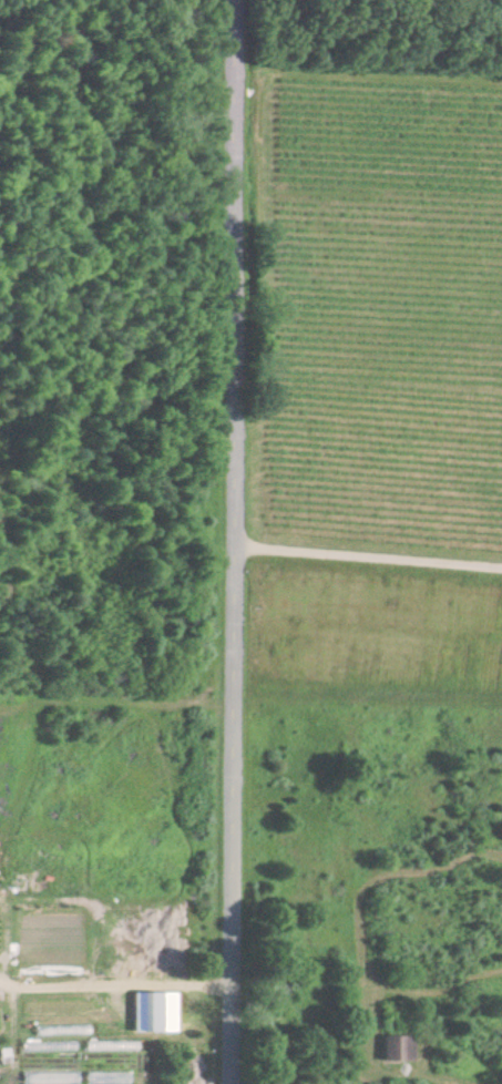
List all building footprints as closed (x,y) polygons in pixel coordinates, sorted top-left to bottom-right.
[(165,992),(140,993),(141,1033),(166,1032),(165,992)] [(381,1062),(411,1061),(411,1036),(381,1037),(381,1062)]
